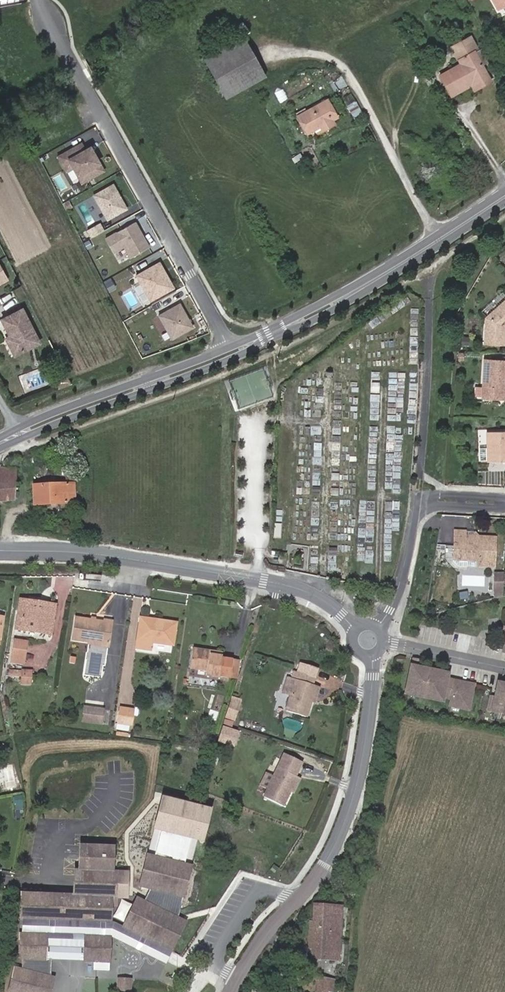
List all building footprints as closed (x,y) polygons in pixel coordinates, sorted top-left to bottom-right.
[(498,11),(504,8),(504,0),(492,0),(498,11)] [(244,43),(205,66),(229,106),(268,82),(244,43)] [(472,87),(473,90),(489,81),(475,55),(460,63),(463,68),(441,79),(451,98),(472,87)] [(492,86),(489,81),(473,90),(476,95),(492,86)] [(318,132),(334,123),(340,120),(330,104),(301,121),(311,137),(318,132)] [(58,157),(66,172),(73,168),(82,183),(103,171),(94,156),(91,158),(87,150),(84,151),(81,145),(58,157)] [(113,186),(94,196),(107,220),(126,210),(121,201),(119,202),(117,198),(119,197),(113,186)] [(149,248),(134,223),(105,239),(112,253),(124,247),(130,258),(149,248)] [(99,224),(87,231),(91,238),(103,232),(99,224)] [(151,305),(176,292),(170,281),(166,284),(160,272),(164,270),(160,262),(135,276),(140,284),(151,304),(151,305)] [(164,270),(160,272),(166,284),(170,281),(164,270)] [(8,284),(0,271),(0,289),(8,284)] [(115,285),(113,281),(106,285),(109,289),(115,285)] [(140,284),(135,287),(146,307),(151,304),(140,284)] [(482,310),(486,315),(504,298),(504,292),(504,291),(482,310)] [(504,325),(504,324),(504,301),(485,318),(484,345),(502,345),(504,325)] [(171,340),(192,328),(179,304),(158,316),(171,340)] [(3,325),(11,341),(13,344),(8,347),(15,360),(41,348),(23,314),(3,325)] [(500,393),(500,382),(502,382),(504,380),(504,372),(504,361),(481,360),(478,398),(494,399),(500,393)] [(59,392),(71,385),(67,377),(62,379),(59,381),(56,387),(59,392)] [(485,433),(485,451),(478,451),(478,461),(485,461),(485,462),(504,462),(504,433),(485,433)] [(4,477),(2,509),(20,507),(23,479),(4,477)] [(87,478),(73,478),(73,490),(87,489),(87,478)] [(48,512),(48,493),(39,493),(39,512),(48,512)] [(80,493),(48,493),(48,512),(81,512),(80,493)] [(491,571),(492,543),(465,542),(465,537),(454,536),(453,558),(458,559),(464,565),(474,566),(474,570),(491,571)] [(458,559),(453,558),(452,566),(456,569),(464,570),(464,565),(458,559)] [(502,576),(493,576),(492,591),(501,591),(502,576)] [(492,591),(492,602),(500,600),(501,591),(492,591)] [(25,619),(27,610),(18,608),(13,641),(49,645),(52,614),(42,612),(40,622),(25,619)] [(40,622),(42,612),(27,610),(25,619),(40,622)] [(158,634),(160,628),(141,624),(140,630),(158,634)] [(73,649),(88,651),(109,655),(112,635),(104,633),(96,631),(90,630),(76,628),(73,649)] [(158,634),(140,630),(135,658),(151,661),(153,654),(174,657),(178,632),(160,628),(158,634)] [(108,661),(109,655),(88,651),(87,656),(108,661)] [(8,666),(16,668),(18,654),(11,652),(8,666)] [(222,669),(223,668),(211,666),(211,663),(193,659),(191,679),(207,682),(207,686),(220,688),(220,687),(231,689),(233,672),(222,669)] [(423,666),(415,665),(409,694),(454,704),(452,711),(472,715),(477,690),(450,685),(451,679),(436,676),(429,675),(422,673),(423,666)] [(315,709),(320,691),(316,690),(318,683),(298,677),(296,684),(300,686),(296,701),(291,718),(310,723),(315,709)] [(25,689),(26,683),(6,680),(5,686),(25,689)] [(25,689),(24,696),(32,696),(34,684),(26,683),(25,689)] [(288,699),(296,701),(300,686),(296,684),(292,683),(288,699)] [(501,688),(498,702),(494,702),(491,716),(504,719),(504,689),(501,688)] [(320,691),(315,709),(319,709),(325,692),(320,691)] [(447,702),(409,694),(408,699),(446,707),(447,702)] [(242,715),(234,712),(230,723),(239,726),(242,715)] [(99,735),(101,721),(83,719),(81,732),(99,735)] [(132,722),(119,720),(117,735),(130,736),(132,722)] [(230,723),(229,728),(237,731),(239,726),(230,723)] [(242,741),(226,736),(222,751),(237,756),(242,741)] [(273,799),(270,806),(288,814),(295,799),(301,784),(300,784),(306,770),(289,762),(278,787),(273,799)] [(301,784),(295,799),(299,801),(306,786),(301,783),(301,784)] [(266,796),(273,799),(278,787),(271,784),(266,796)] [(215,807),(163,794),(154,829),(206,842),(215,807)] [(100,931),(111,931),(112,907),(117,907),(118,882),(113,881),(113,856),(87,856),(87,882),(91,882),(91,907),(91,931),(100,931)] [(172,957),(173,958),(187,931),(184,930),(177,926),(188,881),(182,879),(184,873),(154,866),(152,872),(146,871),(140,894),(148,898),(142,910),(137,907),(123,936),(124,936),(172,957)] [(148,898),(140,894),(137,907),(142,910),(148,898)] [(126,919),(131,901),(121,898),(115,916),(126,919)] [(336,956),(342,956),(349,904),(324,901),(323,909),(318,943),(317,961),(335,963),(336,956)] [(60,931),(60,906),(21,905),(21,928),(24,930),(24,944),(20,944),(20,968),(22,970),(22,979),(16,979),(13,991),(55,991),(56,987),(52,988),(52,969),(47,969),(48,956),(48,931),(52,931),(60,931)] [(318,943),(323,909),(318,908),(313,943),(318,943)] [(112,931),(111,931),(100,931),(91,931),(85,931),(60,931),(52,931),(48,931),(48,956),(73,955),(74,945),(85,945),(91,946),(111,946),(112,946),(168,972),(173,960),(173,958),(172,957),(124,936),(123,936),(112,931)] [(111,971),(111,946),(91,946),(85,945),(85,971),(111,971)] [(326,983),(316,982),(315,991),(325,991),(326,983)]
